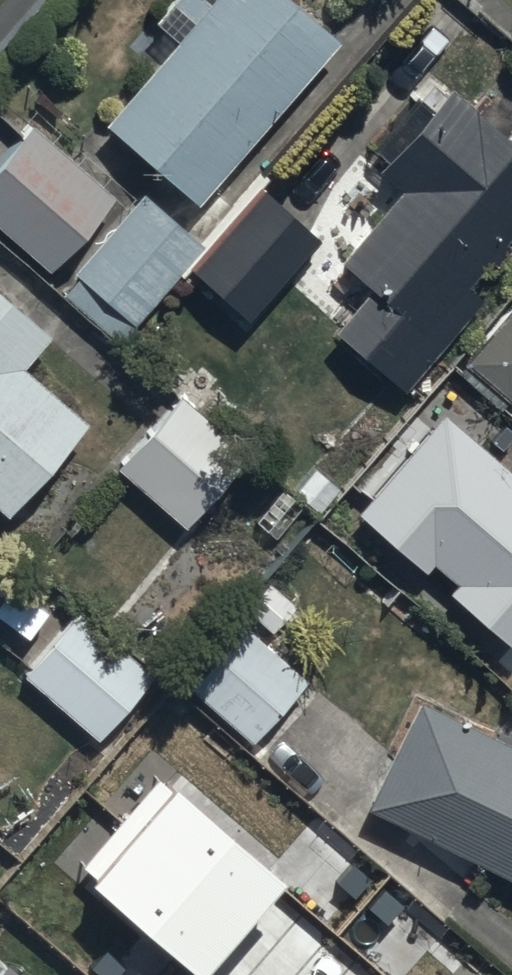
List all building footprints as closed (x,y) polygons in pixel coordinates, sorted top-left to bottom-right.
[(151,21),(130,45),(154,64),(103,124),(197,203),(337,36),(294,0),(168,0),(151,21)] [(398,184),(337,258),(369,284),(331,331),(403,390),(479,297),(465,286),(486,260),(493,266),(510,246),(503,240),(511,228),(511,124),(504,133),(447,86),(430,105),(413,90),(360,150),(398,184)] [(29,121),(0,155),(0,225),(48,266),(112,190),(29,121)] [(263,181),(188,267),(245,316),(320,230),(263,181)] [(204,246),(139,190),(70,270),(76,275),(62,292),(121,342),(204,246)] [(46,333),(0,294),(0,508),(7,514),(86,418),(20,364),(46,333)] [(465,359),(510,399),(511,397),(511,305),(465,359)] [(242,459),(176,400),(117,465),(182,525),(242,459)] [(354,512),(422,570),(431,561),(455,582),(447,592),(511,649),(511,471),(442,411),(354,512)] [(152,675),(77,609),(22,673),(97,739),(152,675)] [(253,739),(299,684),(241,634),(194,688),(253,739)] [(416,698),(365,806),(511,874),(511,743),(416,698)] [(276,879),(167,784),(84,879),(194,974),(276,879)] [(0,964),(0,974),(13,974),(0,964)]
